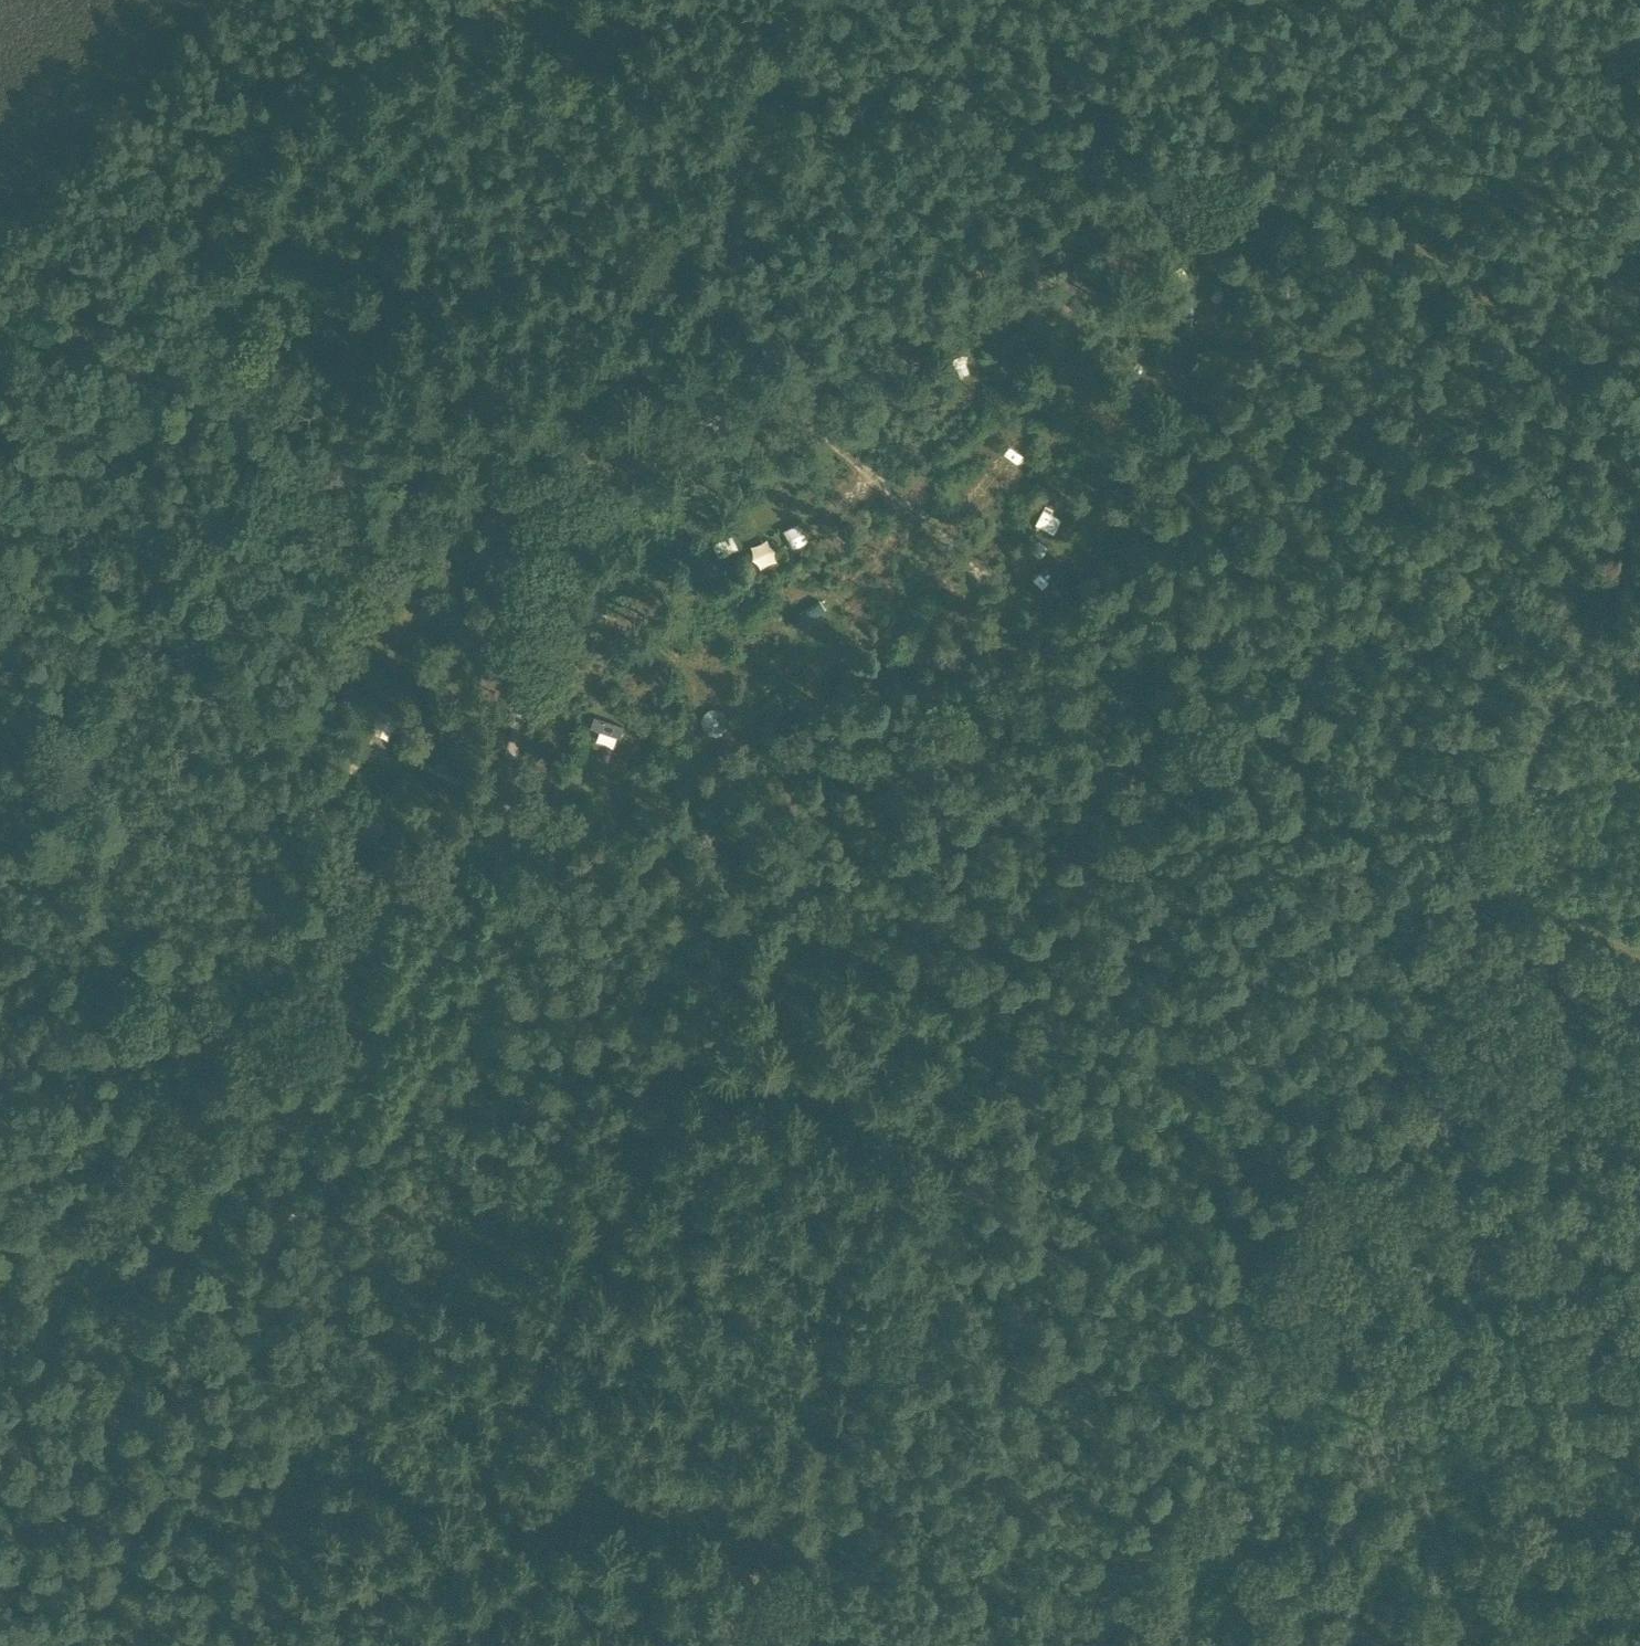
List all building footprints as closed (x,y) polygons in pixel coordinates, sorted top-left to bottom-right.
[(1004,453),(1016,464),(1029,449),(1017,438),(1004,453)] [(1035,513),(1050,528),(1063,515),(1047,500),(1035,513)] [(792,523),(778,530),(788,550),(801,543),(792,523)] [(727,732),(727,708),(708,708),(707,731),(727,732)] [(592,709),(591,731),(612,731),(612,709),(592,709)] [(378,713),(377,731),(394,731),(395,714),(378,713)]
